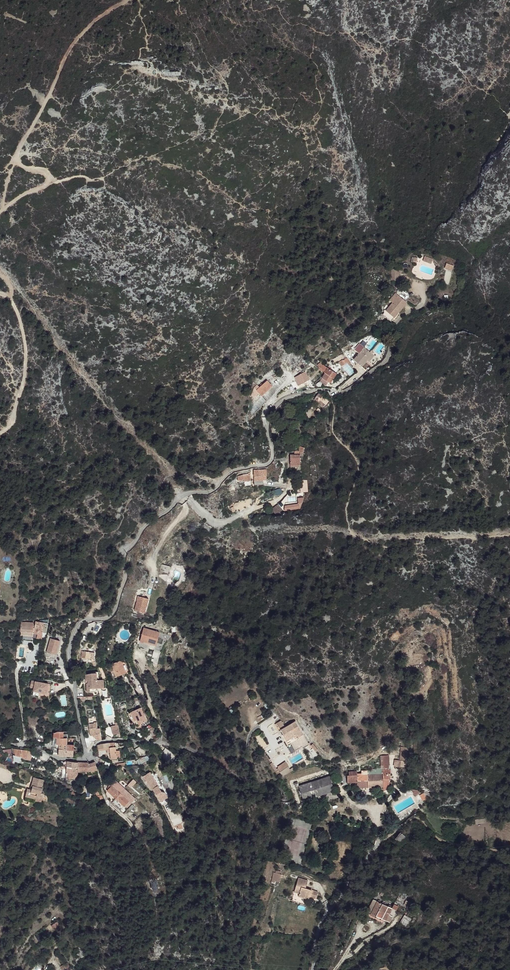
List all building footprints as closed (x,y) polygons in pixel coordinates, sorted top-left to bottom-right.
[(433,259),(425,256),(423,261),(431,264),(433,259)] [(454,266),(447,263),(445,269),(452,271),(454,266)] [(401,269),(392,269),(392,280),(400,280),(401,269)] [(392,303),(386,311),(394,318),(407,303),(395,293),(390,300),(392,303)] [(378,352),(370,345),(361,356),(368,364),(378,352)] [(335,372),(338,374),(345,366),(337,359),(329,369),(335,372)] [(305,385),(304,383),(310,379),(305,372),(295,377),(297,383),(299,388),(305,385)] [(329,382),(332,378),(325,373),(322,378),(320,382),(322,383),(326,386),(329,382)] [(261,396),(272,386),(267,380),(260,388),(257,385),(254,387),(252,393),(251,396),(253,398),(259,393),(261,396)] [(273,387),(272,386),(261,396),(262,397),(273,387)] [(322,393),(320,393),(315,398),(319,401),(320,399),(326,404),(329,400),(328,398),(322,393)] [(324,407),(326,404),(320,399),(319,401),(315,398),(314,400),(324,407)] [(300,466),(300,455),(303,455),(304,448),(299,446),(299,452),(295,452),(295,455),(290,455),(290,466),(300,466)] [(267,469),(254,469),(254,485),(263,484),(263,479),(263,476),(266,476),(267,476),(267,469)] [(298,499),(298,504),(285,506),(286,498),(285,497),(282,502),(278,504),(272,509),(277,516),(284,511),(300,509),(303,498),(298,499)] [(170,566),(162,564),(160,571),(168,574),(170,566)] [(134,610),(145,613),(148,599),(138,596),(134,610)] [(40,620),(39,622),(36,621),(34,633),(37,634),(36,638),(42,639),(43,634),(42,634),(42,633),(46,633),(48,619),(40,620)] [(21,636),(33,636),(33,623),(25,622),(21,623),(21,631),(21,636)] [(156,645),(160,633),(144,628),(140,642),(144,643),(144,642),(156,645)] [(47,652),(56,655),(60,641),(51,639),(47,652)] [(95,653),(82,651),(81,658),(82,658),(87,659),(94,659),(95,653)] [(116,677),(126,673),(121,660),(112,664),(116,677)] [(104,688),(103,684),(104,684),(104,680),(97,680),(96,678),(98,678),(98,672),(91,672),(91,674),(85,675),(85,681),(88,681),(88,684),(87,684),(87,692),(95,692),(95,688),(98,688),(104,688)] [(34,688),(33,691),(46,694),(48,684),(31,681),(30,687),(34,688)] [(139,725),(147,721),(141,708),(131,712),(135,721),(137,720),(139,725)] [(302,735),(299,731),(301,731),(295,722),(285,727),(281,721),(275,724),(276,726),(278,725),(283,735),(286,733),(289,739),(286,741),(289,745),(291,743),(295,751),(302,747),(303,749),(308,746),(302,735)] [(89,724),(90,736),(96,735),(97,740),(100,740),(99,734),(101,734),(100,728),(97,729),(97,722),(95,722),(95,723),(89,724)] [(112,726),(114,735),(118,734),(120,733),(118,725),(115,725),(112,726)] [(153,727),(149,729),(150,730),(153,737),(157,735),(153,727)] [(51,750),(53,751),(54,748),(59,749),(59,744),(67,745),(68,738),(68,734),(64,734),(64,732),(58,731),(54,733),(52,746),(55,746),(54,747),(52,747),(51,750)] [(98,749),(109,748),(111,759),(117,758),(116,751),(116,747),(115,747),(114,743),(109,743),(107,743),(99,744),(98,745),(98,749)] [(67,745),(59,744),(59,749),(58,755),(66,755),(67,745)] [(67,745),(66,755),(71,756),(71,757),(73,757),(74,745),(67,745)] [(408,748),(397,747),(396,760),(407,761),(408,748)] [(27,751),(22,750),(14,749),(16,756),(20,757),(26,758),(27,754),(31,755),(32,752),(27,751)] [(139,764),(150,760),(148,755),(138,759),(139,764)] [(406,768),(407,761),(396,760),(396,768),(406,768)] [(0,761),(0,767),(6,770),(8,764),(0,761)] [(87,763),(78,762),(78,768),(78,772),(90,771),(91,774),(97,773),(97,769),(95,762),(89,764),(89,763),(87,762),(87,763)] [(285,762),(278,767),(279,768),(281,771),(288,766),(285,762)] [(272,763),(270,764),(275,771),(276,770),(278,773),(280,772),(283,776),(293,770),(292,768),(290,769),(288,766),(281,771),(279,768),(277,769),(272,763)] [(391,769),(370,770),(370,775),(368,775),(367,771),(362,771),(362,775),(357,775),(357,771),(349,772),(349,775),(347,776),(348,783),(357,782),(357,781),(367,781),(368,787),(383,787),(383,790),(389,790),(389,788),(392,788),(392,783),(389,783),(389,774),(391,774),(391,769)] [(150,772),(143,776),(151,790),(153,789),(160,801),(168,797),(165,792),(161,791),(158,786),(150,772)] [(329,776),(299,786),(304,801),(331,792),(334,791),(329,776)] [(28,789),(25,800),(35,803),(35,801),(41,802),(42,800),(47,801),(49,793),(42,791),(45,781),(34,778),(31,789),(28,789)] [(131,798),(123,790),(125,789),(114,779),(110,784),(109,784),(108,791),(124,806),(126,803),(128,805),(130,803),(128,801),(131,798)] [(400,844),(406,838),(401,834),(395,840),(400,844)] [(276,873),(273,873),(271,882),(274,882),(275,881),(279,882),(281,874),(280,874),(276,873)] [(298,896),(309,899),(309,897),(316,899),(318,892),(311,890),(306,888),(306,887),(308,880),(298,878),(294,892),(299,894),(298,896)] [(392,910),(373,900),(366,913),(385,922),(392,910)] [(411,919),(404,915),(399,924),(407,927),(411,919)]
